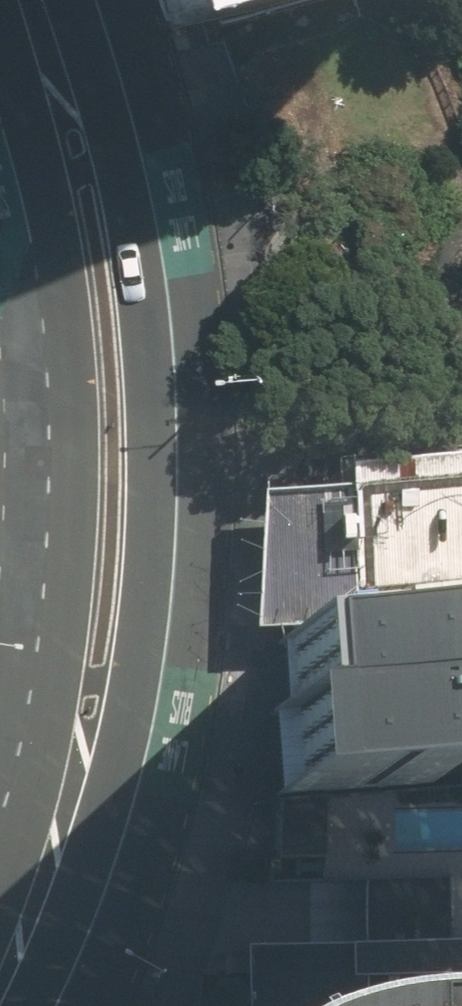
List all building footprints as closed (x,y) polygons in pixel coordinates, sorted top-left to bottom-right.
[(346,470),(346,499),(256,499),(245,628),(349,625),(347,595),(461,593),(461,461),(346,470)] [(284,634),(286,666),(287,698),(268,699),(271,802),(425,786),(422,754),(461,751),(461,624),(284,634)] [(425,786),(271,802),(271,836),(271,883),(361,882),(361,916),(362,944),(244,946),(244,984),(244,1005),(461,1005),(461,784),(425,786)]
